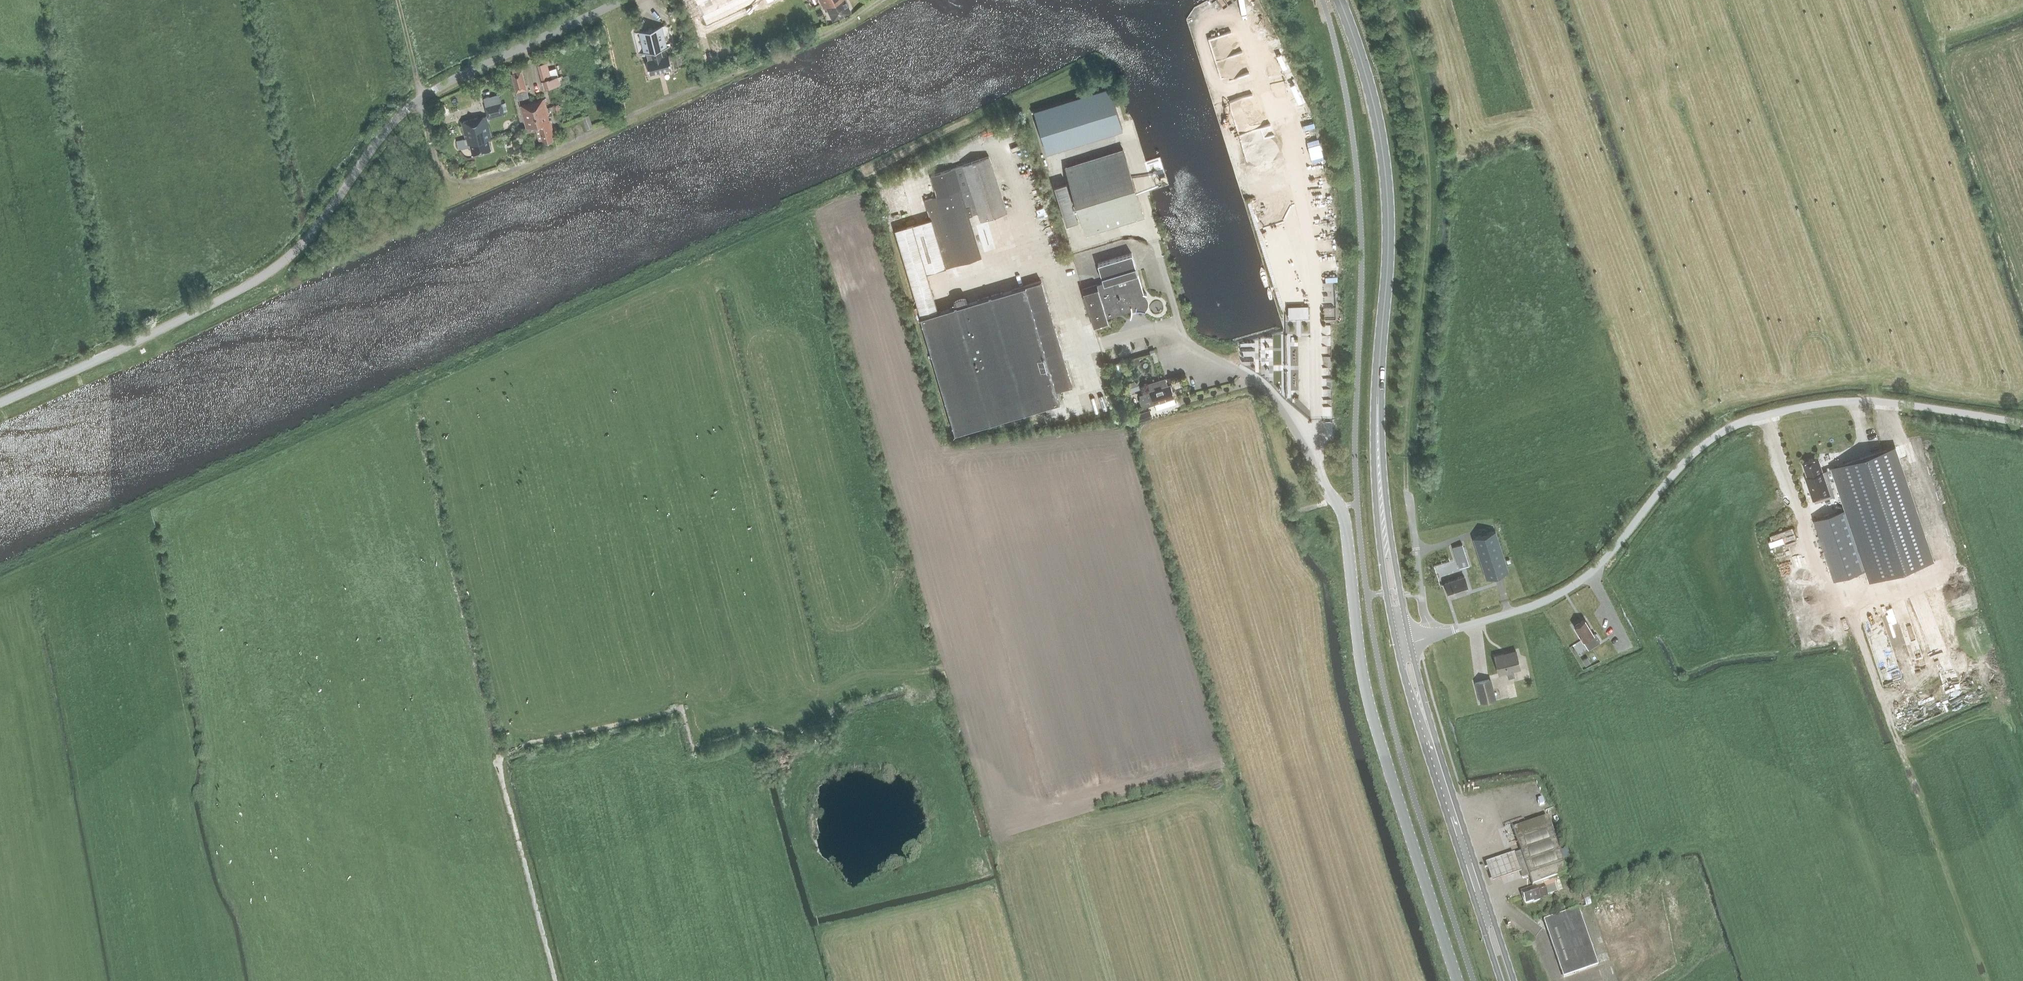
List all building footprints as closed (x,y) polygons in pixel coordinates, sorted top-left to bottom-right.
[(706,26),(753,4),(751,0),(695,0),(706,26)] [(845,0),(820,0),(824,8),(826,7),(832,20),(851,11),(845,0)] [(673,47),(673,46),(665,48),(660,28),(667,26),(667,25),(634,34),(634,35),(641,33),(647,53),(639,55),(647,53),(649,61),(647,62),(650,75),(673,69),(669,56),(662,58),(660,50),(673,47)] [(558,76),(551,78),(547,61),(538,64),(544,88),(561,84),(558,76)] [(516,91),(526,88),(521,71),(511,74),(516,91)] [(1051,149),(1128,131),(1118,87),(1040,105),(1051,149)] [(491,103),(489,96),(483,98),(485,105),(491,103)] [(548,114),(544,99),(520,106),(526,128),(535,126),(539,140),(543,139),(544,143),(552,140),(551,137),(554,137),(550,120),(549,120),(547,115),(548,114)] [(491,150),(488,139),(491,139),(486,118),(504,114),(501,101),(491,103),(485,105),(488,116),(462,122),(466,139),(456,140),(459,149),(470,147),(472,155),(491,150)] [(593,127),(588,115),(582,117),(586,130),(593,127)] [(1123,149),(1065,167),(1086,234),(1143,216),(1123,149)] [(988,156),(962,165),(963,165),(954,168),(930,176),(937,197),(924,200),(930,219),(894,229),(920,316),(955,433),(1059,401),(1056,390),(1072,385),(1041,281),(967,302),(966,297),(963,296),(962,297),(960,297),(958,298),(957,298),(955,299),(954,300),(955,306),(938,311),(927,273),(981,257),(969,216),(972,215),(972,214),(978,212),(980,220),(1006,212),(988,156)] [(905,218),(914,219),(914,209),(906,209),(905,218)] [(895,223),(905,221),(904,214),(893,216),(895,223)] [(1293,246),(1293,229),(1297,229),(1298,224),(1289,223),(1288,246),(1293,246)] [(1145,311),(1146,310),(1147,308),(1148,306),(1148,304),(1148,302),(1148,301),(1148,299),(1147,297),(1145,295),(1146,294),(1146,295),(1146,294),(1143,293),(1131,253),(1097,263),(1103,283),(1082,289),(1094,327),(1108,323),(1107,317),(1131,309),(1131,313),(1130,317),(1132,314),(1132,311),(1135,310),(1135,311),(1140,311),(1145,312),(1145,311)] [(1288,318),(1308,318),(1308,305),(1287,306),(1288,318)] [(1310,330),(1308,318),(1297,320),(1298,332),(1310,330)] [(1150,391),(1139,395),(1143,407),(1154,404),(1166,400),(1166,399),(1174,397),(1170,385),(1150,391)] [(1151,418),(1149,411),(1134,416),(1136,422),(1151,418)] [(1836,479),(1846,509),(1867,569),(1871,581),(1902,571),(1933,560),(1895,447),(1892,448),(1882,451),(1863,457),(1832,468),(1836,479)] [(1803,463),(1807,477),(1806,477),(1814,501),(1832,495),(1827,482),(1830,481),(1826,470),(1822,472),(1822,471),(1818,458),(1803,463)] [(1815,520),(1835,580),(1865,570),(1844,510),(1815,520)] [(1508,572),(1495,531),(1473,538),(1486,579),(1508,572)] [(1457,562),(1459,568),(1468,565),(1467,559),(1457,562)] [(1445,583),(1450,597),(1469,591),(1464,576),(1445,583)] [(1593,634),(1585,619),(1574,626),(1583,641),(1585,639),(1591,647),(1600,642),(1595,633),(1593,634)] [(1614,649),(1610,639),(1588,650),(1593,659),(1614,649)] [(1508,678),(1515,676),(1513,670),(1520,668),(1516,651),(1494,656),(1499,674),(1506,672),(1508,678)] [(1488,678),(1475,681),(1480,702),(1493,699),(1488,678)] [(1498,689),(1499,698),(1506,697),(1505,688),(1498,689)] [(1938,706),(1952,702),(1950,697),(1936,701),(1938,706)] [(1535,886),(1535,887),(1543,885),(1544,887),(1549,886),(1548,881),(1555,879),(1567,875),(1547,818),(1513,830),(1521,852),(1514,854),(1515,857),(1517,863),(1521,873),(1522,877),(1523,879),(1529,877),(1533,886),(1535,886)] [(1517,863),(1515,857),(1487,867),(1494,887),(1522,877),(1521,873),(1517,863)] [(1540,900),(1540,899),(1557,893),(1555,887),(1558,885),(1555,879),(1548,881),(1549,886),(1544,887),(1543,885),(1535,887),(1521,892),(1525,904),(1533,901),(1533,902),(1540,900)] [(1564,978),(1598,966),(1578,908),(1544,920),(1564,978)]
